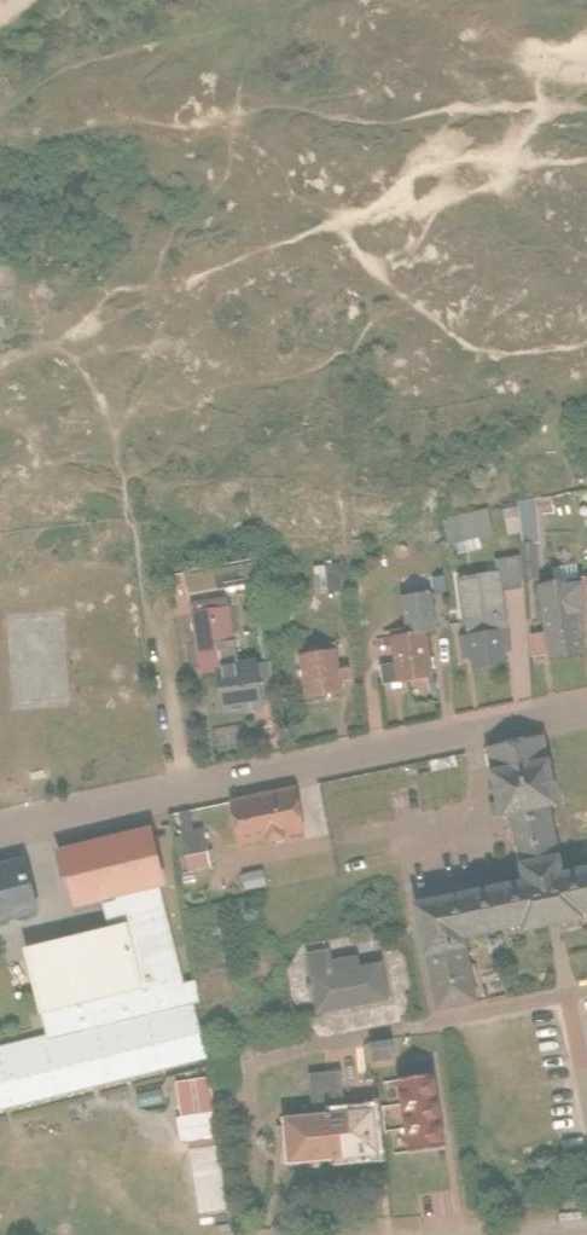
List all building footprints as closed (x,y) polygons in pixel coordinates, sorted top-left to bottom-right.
[(445,517),(449,542),(493,536),(490,511),(445,517)] [(468,668),(511,662),(508,645),(517,643),(509,587),(536,583),(531,551),(498,556),(500,567),(462,573),(471,633),(463,634),(468,668)] [(257,581),(252,555),(188,568),(193,594),(257,581)] [(320,590),(350,589),(348,562),(318,564),(320,590)] [(579,575),(544,579),(550,628),(553,649),(554,656),(586,652),(586,640),(579,575)] [(444,627),(440,592),(408,596),(412,630),(436,628),(444,627)] [(238,638),(233,602),(189,609),(198,669),(218,666),(215,641),(238,638)] [(441,674),(436,628),(412,630),(395,632),(400,678),(441,674)] [(540,650),(553,649),(550,628),(537,630),(540,650)] [(342,669),(340,652),(304,656),(309,696),(358,690),(355,667),(342,669)] [(268,707),(261,656),(220,661),(227,713),(268,707)] [(574,866),(551,738),(495,748),(507,815),(519,813),(530,874),(421,894),(439,996),(478,988),(469,938),(558,922),(586,916),(586,864),(574,866)] [(311,832),(302,786),(235,800),(244,845),(311,832)] [(182,870),(214,866),(209,826),(197,828),(195,810),(174,812),(182,870)] [(211,1057),(198,975),(185,980),(164,890),(172,887),(155,825),(65,849),(72,884),(78,906),(108,901),(111,922),(28,946),(49,1029),(0,1042),(0,1111),(211,1057)] [(42,912),(28,852),(0,859),(0,924),(42,912)] [(335,945),(305,950),(316,1016),(395,1003),(388,961),(362,965),(360,952),(337,956),(335,945)] [(317,1118),(290,1121),(295,1161),(387,1149),(382,1110),(352,1114),(347,1068),(312,1073),(317,1118)] [(453,1145),(443,1072),(398,1078),(408,1151),(453,1145)] [(214,1075),(181,1079),(185,1111),(179,1112),(184,1144),(191,1143),(201,1214),(233,1210),(214,1075)]
